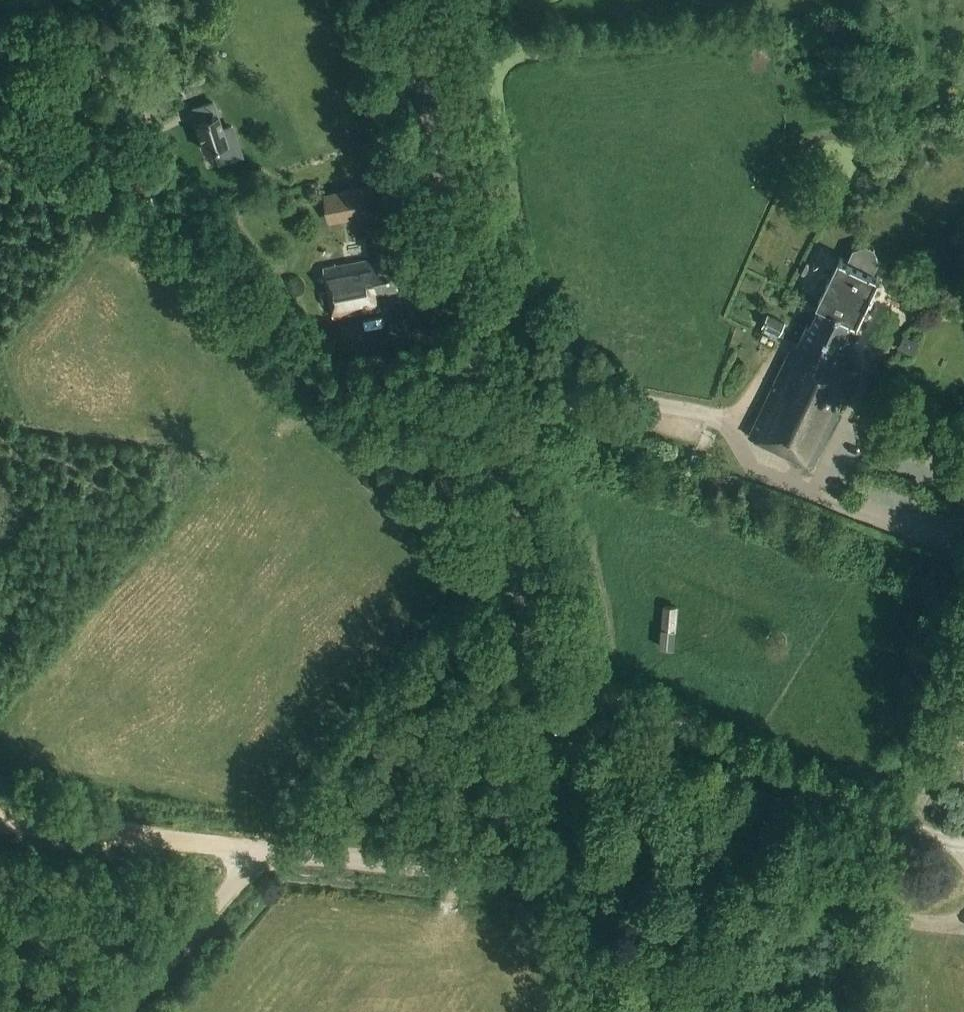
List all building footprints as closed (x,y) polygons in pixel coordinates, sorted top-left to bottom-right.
[(165,114),(180,106),(174,95),(159,102),(165,114)] [(196,123),(195,124),(204,152),(216,148),(220,163),(241,157),(232,128),(222,131),(218,116),(217,117),(213,105),(192,112),(196,123)] [(326,196),(330,219),(371,212),(367,188),(326,196)] [(853,249),(846,262),(839,259),(817,305),(820,306),(810,327),(808,327),(799,345),(794,343),(750,435),(813,466),(857,375),(838,365),(849,341),(846,340),(855,323),(857,324),(869,299),(878,278),(873,275),(877,261),(872,248),(865,245),(853,249)] [(378,294),(400,290),(394,261),(373,265),(372,260),(324,269),(333,319),(381,310),(378,294)] [(763,327),(780,336),(786,322),(769,314),(763,327)] [(444,455),(453,453),(450,439),(441,442),(444,455)]
